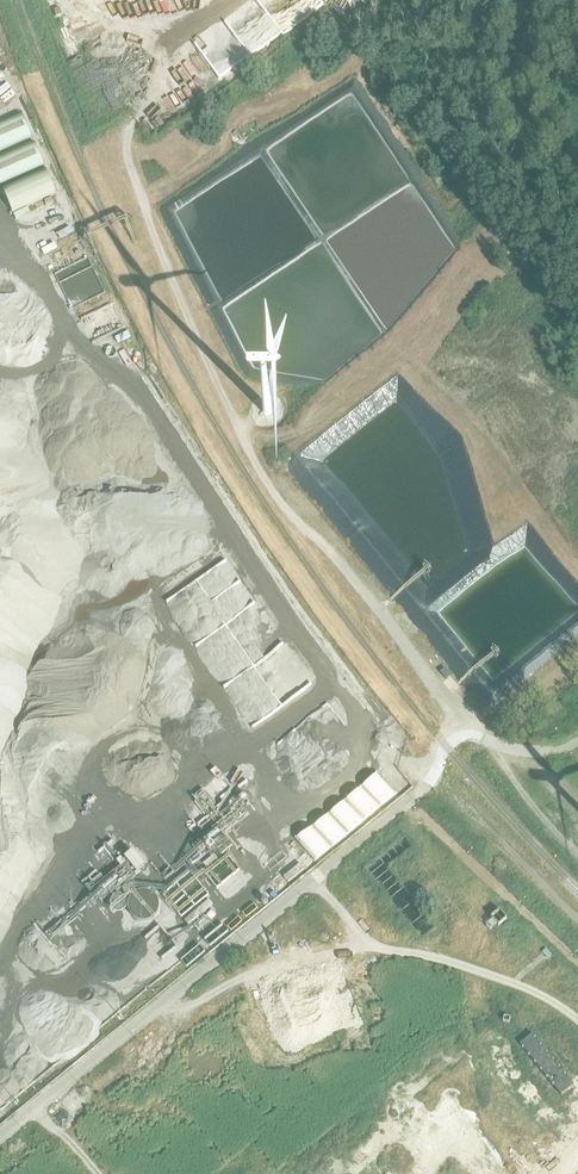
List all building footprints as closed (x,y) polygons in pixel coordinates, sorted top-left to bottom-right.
[(25,115),(0,125),(0,154),(35,139),(25,115)] [(37,143),(0,159),(0,188),(48,167),(37,143)] [(60,195),(49,171),(1,193),(12,217),(60,195)] [(90,259),(57,276),(74,311),(107,295),(90,259)] [(93,345),(126,329),(113,304),(80,320),(93,345)] [(117,336),(120,342),(134,336),(131,330),(117,336)] [(273,410),(272,409),(272,408),(271,408),(271,407),(270,406),(269,406),(268,406),(267,406),(266,406),(265,406),(265,407),(264,407),(263,408),(263,409),(263,410),(263,411),(263,412),(263,413),(263,414),(264,414),(265,415),(266,415),(266,416),(267,416),(268,416),(269,415),(270,415),(271,414),(272,414),(272,413),(272,412),(273,411),(273,410)] [(199,800),(208,811),(217,804),(207,792),(199,800)] [(136,849),(128,857),(141,872),(150,864),(136,849)] [(220,888),(243,869),(231,855),(208,875),(220,888)] [(523,1049),(524,1048),(529,1055),(528,1055),(529,1056),(530,1055),(535,1062),(534,1063),(535,1063),(536,1063),(541,1070),(541,1071),(542,1070),(547,1077),(547,1078),(548,1078),(553,1084),(552,1085),(553,1086),(554,1085),(559,1092),(559,1093),(562,1096),(574,1086),(571,1082),(570,1083),(565,1076),(565,1075),(564,1075),(559,1069),(560,1068),(559,1067),(558,1068),(553,1061),(554,1060),(553,1060),(552,1061),(547,1054),(547,1053),(546,1053),(541,1046),(541,1045),(540,1046),(535,1039),(535,1038),(533,1035),(520,1045),(523,1049)]
